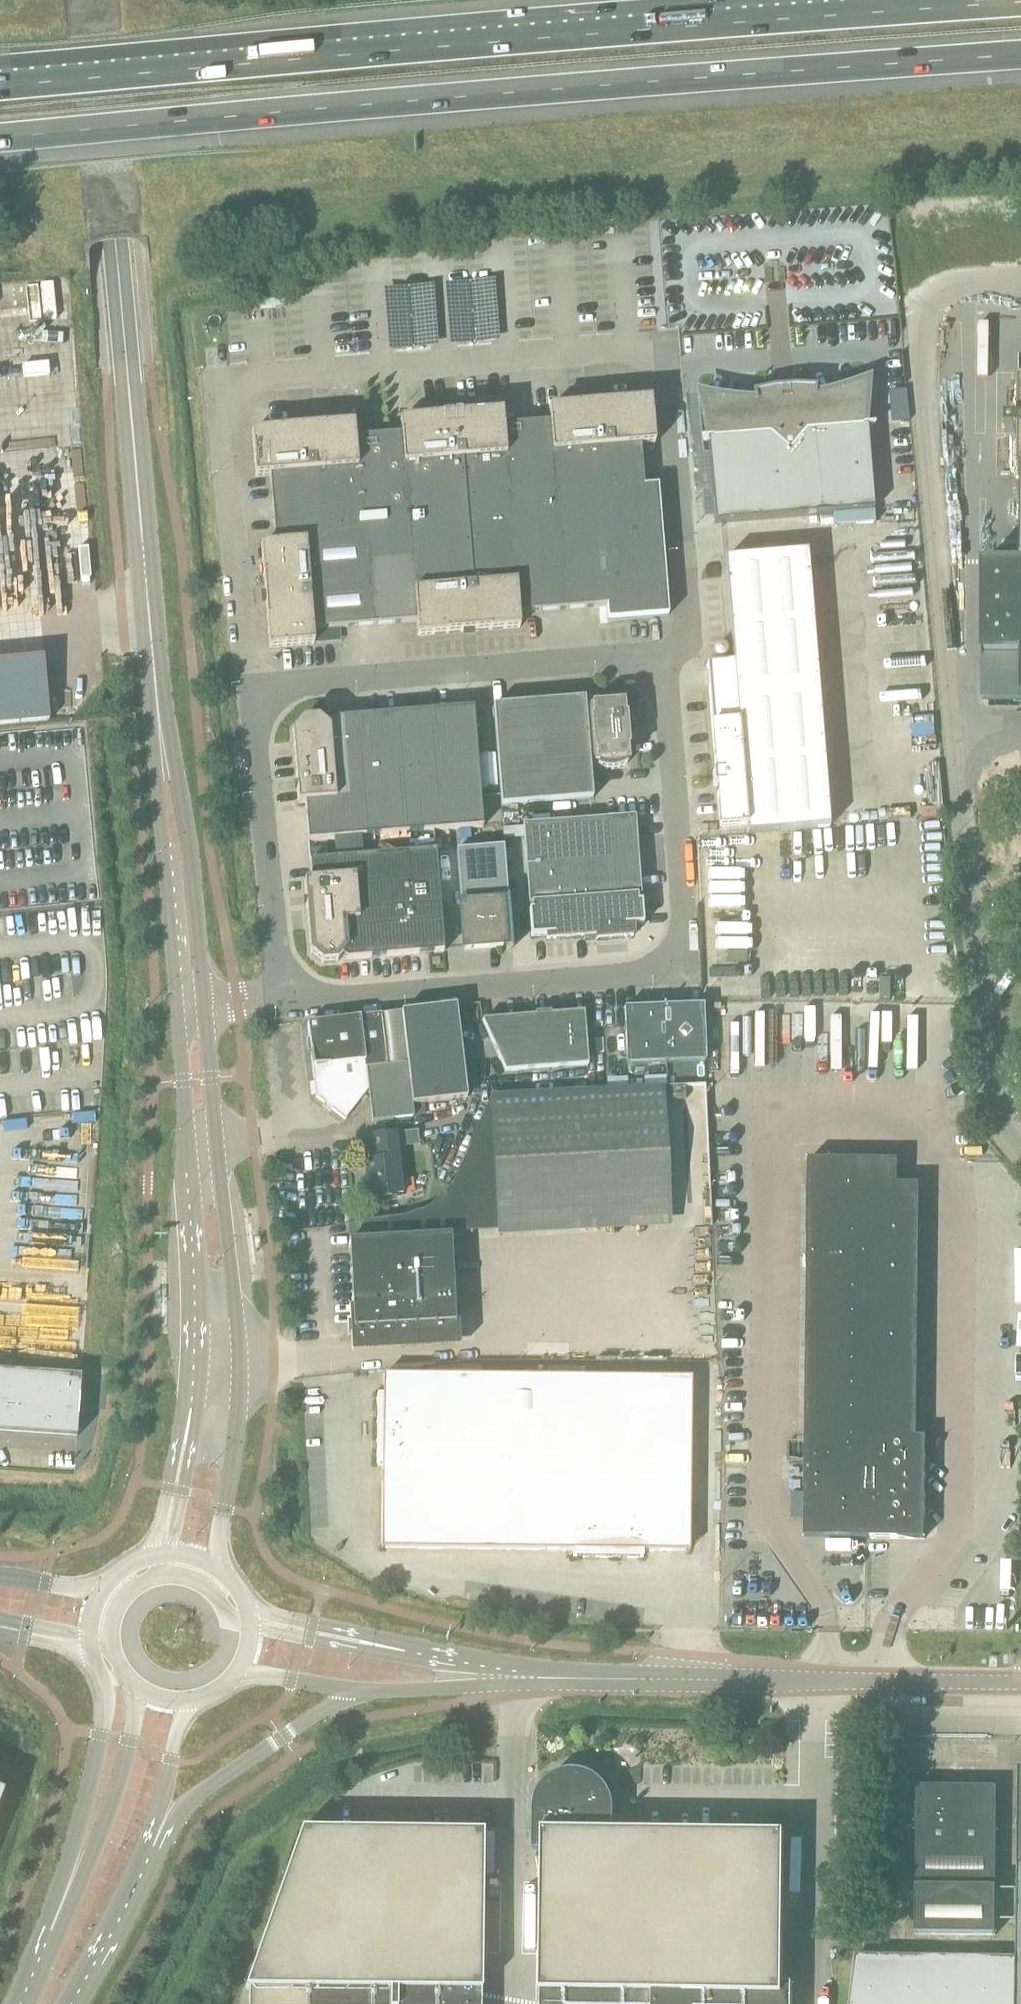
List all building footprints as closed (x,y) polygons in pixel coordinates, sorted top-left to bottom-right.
[(25,352),(27,388),(47,387),(46,351),(25,352)] [(1020,383),(1020,422),(1007,422),(1007,434),(1020,434),(1020,473),(1020,383)] [(753,395),(755,403),(744,402),(733,401),(723,400),(712,398),(701,396),(711,439),(705,439),(705,442),(709,441),(714,524),(874,512),(867,430),(871,429),(871,427),(864,427),(868,384),(858,387),(848,391),(837,393),(826,396),(816,398),(816,389),(795,389),(774,390),(753,395)] [(355,424),(253,432),(257,477),(271,476),(276,540),(281,540),(282,545),(262,546),(270,648),(315,645),(314,630),(418,622),(419,636),(484,631),(521,628),(520,614),(608,607),(609,621),(669,616),(659,486),(645,488),(641,446),(656,445),(652,400),(550,409),(551,423),(505,427),(504,412),(401,421),(403,435),(356,439),(355,424)] [(23,424),(22,410),(3,411),(0,411),(0,426),(23,424)] [(23,430),(21,430),(0,432),(0,482),(1,483),(3,502),(28,499),(23,430)] [(725,560),(734,663),(708,665),(716,773),(713,774),(714,787),(717,787),(721,827),(740,826),(741,828),(747,827),(747,835),(830,828),(808,553),(725,560)] [(982,700),(1020,700),(1020,567),(985,566),(985,564),(983,564),(982,700)] [(50,720),(50,721),(51,721),(50,719),(49,719),(44,660),(0,665),(0,725),(50,720)] [(586,709),(585,700),(494,707),(502,806),(594,799),(591,763),(591,762),(595,762),(595,764),(599,764),(599,766),(598,767),(603,769),(608,770),(613,770),(618,769),(623,768),(628,765),(627,764),(626,762),(631,761),(626,704),(622,704),(622,702),(623,701),(618,699),(613,698),(607,698),(602,699),(597,701),(593,703),(594,704),(594,706),(590,707),(590,709),(586,709)] [(319,719),(303,720),(293,732),(297,781),(300,781),(300,789),(298,789),(299,804),(306,804),(309,841),(335,839),(362,837),(484,828),(474,708),(329,720),(328,721),(325,724),(319,719)] [(636,817),(524,826),(530,905),(532,905),(533,910),(530,910),(532,937),(548,936),(548,940),(597,936),(597,940),(634,937),(633,926),(644,925),(643,902),(639,902),(639,897),(642,897),(636,817)] [(336,859),(311,862),(312,881),(305,882),(306,897),(309,897),(310,905),(307,905),(311,954),(323,964),(338,963),(344,956),(347,959),(348,960),(445,952),(436,851),(363,857),(362,837),(335,839),(336,859)] [(505,847),(457,851),(465,950),(503,947),(510,946),(511,949),(513,949),(509,902),(505,847)] [(665,1008),(667,1064),(706,1062),(704,1007),(704,1006),(665,1008)] [(457,1007),(309,1026),(318,1098),(347,1120),(370,1092),(374,1124),(415,1119),(414,1107),(469,1100),(457,1007)] [(627,1066),(667,1064),(665,1008),(625,1009),(625,1011),(627,1066)] [(537,1019),(537,1017),(483,1021),(483,1022),(506,1072),(589,1066),(585,1013),(551,1016),(551,1018),(537,1019)] [(456,1324),(450,1218),(671,1207),(665,1101),(686,1100),(686,1086),(492,1097),(453,1186),(428,1209),(403,1217),(361,1222),(362,1242),(350,1242),(354,1324),(349,1324),(348,1324),(348,1338),(350,1337),(369,1336),(369,1329),(456,1324)] [(374,1151),(375,1160),(367,1161),(371,1199),(405,1195),(401,1164),(405,1163),(403,1139),(397,1140),(396,1133),(374,1135),(376,1150),(374,1151)] [(926,1539),(927,1438),(918,1438),(921,1185),(899,1185),(899,1161),(810,1160),(806,1537),(871,1538),(871,1539),(926,1539)] [(589,1240),(622,1237),(621,1214),(615,1215),(615,1214),(603,1215),(603,1214),(587,1215),(589,1240)] [(0,1372),(0,1433),(77,1438),(82,1377),(0,1372)] [(690,1548),(691,1379),(384,1376),(384,1396),(378,1395),(377,1465),(383,1465),(382,1545),(382,1549),(386,1549),(574,1551),(574,1557),(644,1558),(644,1552),(686,1552),(689,1552),(689,1549),(690,1548)] [(818,1587),(827,1581),(815,1564),(806,1571),(818,1587)] [(1019,1766),(1017,1956),(854,1951),(849,2003),(1020,2003),(1020,1766),(1019,1766)] [(533,1851),(543,1851),(541,1992),(546,1992),(546,2003),(793,2003),(793,1985),(783,1984),(785,1834),(615,1832),(615,1812),(615,1811),(615,1808),(615,1805),(614,1803),(613,1800),(612,1796),(610,1792),(608,1788),(606,1786),(604,1784),(602,1782),(600,1780),(598,1778),(595,1776),(591,1774),(587,1773),(584,1772),(581,1771),(578,1771),(576,1771),(571,1771),(567,1771),(563,1772),(560,1773),(558,1774),(555,1776),(553,1777),(549,1779),(546,1782),(544,1784),(542,1786),(541,1789),(539,1791),(538,1794),(536,1798),(535,1800),(535,1802),(534,1804),(534,1807),(534,1810),(533,1851)] [(918,1786),(917,1934),(997,1935),(998,1787),(918,1786)] [(484,1833),(302,1830),(246,1989),(249,1989),(248,2003),(475,2003),(482,1992),(484,1833)]
